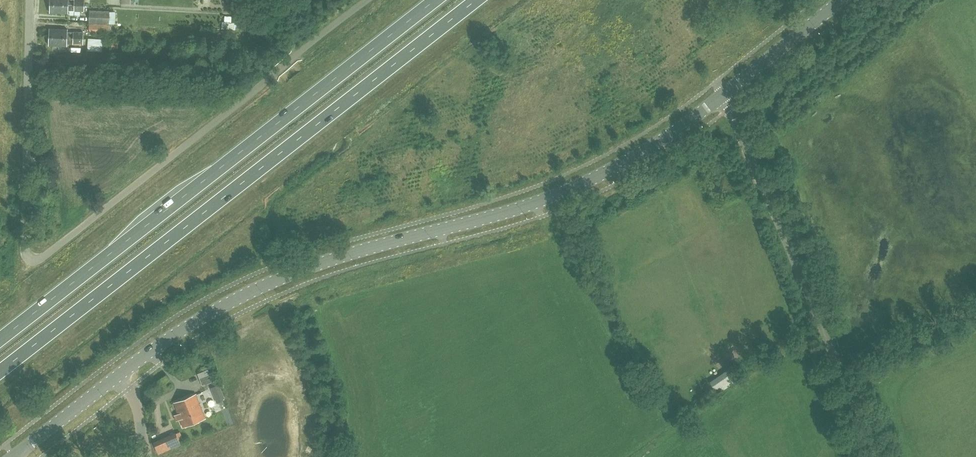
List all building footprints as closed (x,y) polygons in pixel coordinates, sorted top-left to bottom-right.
[(656,3),(656,16),(664,16),(664,3),(656,3)] [(85,5),(51,4),(50,13),(69,13),(69,11),(85,12),(85,5)] [(90,8),(89,22),(109,22),(110,9),(90,8)] [(109,25),(90,23),(89,35),(109,35),(109,25)] [(50,28),(50,37),(84,38),(84,32),(74,32),(68,32),(68,29),(50,28)] [(84,45),(84,38),(50,37),(49,45),(67,46),(68,44),(73,44),(84,45)] [(103,39),(88,38),(88,50),(102,51),(103,39)] [(146,197),(130,198),(131,208),(146,207),(146,197)] [(198,373),(203,386),(214,381),(209,369),(198,373)] [(710,382),(710,383),(717,393),(725,388),(718,378),(717,377),(710,382)] [(211,388),(214,395),(223,392),(220,384),(211,388)] [(206,418),(197,394),(174,403),(184,426),(206,418)] [(159,454),(170,449),(164,437),(153,442),(159,454)]
